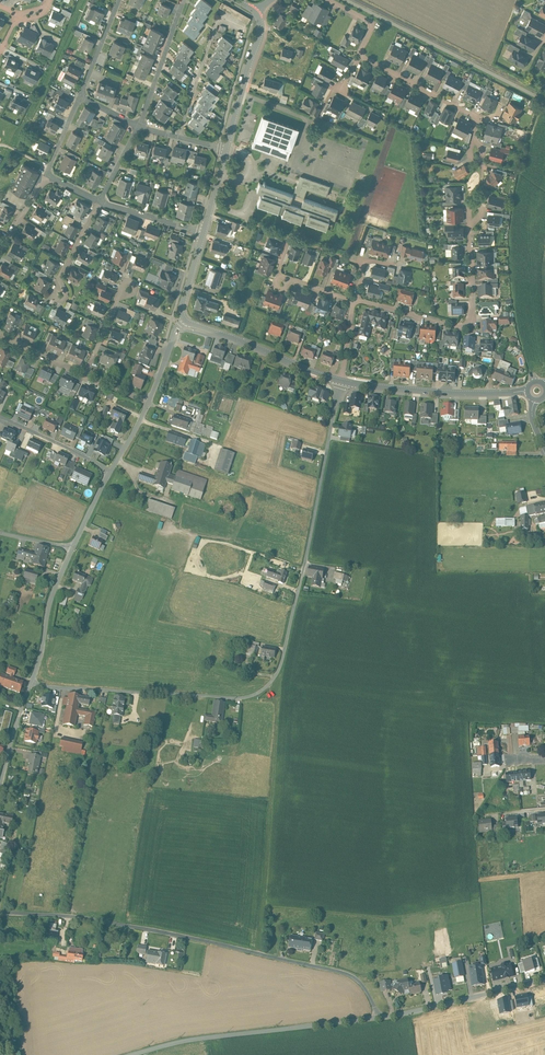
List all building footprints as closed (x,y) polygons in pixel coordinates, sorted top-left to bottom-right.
[(205,13),(211,6),(204,0),(199,0),(195,5),(196,6),(205,13)] [(315,2),(312,8),(311,8),(308,15),(304,13),(303,16),(317,23),(317,21),(322,24),(326,16),(329,10),(315,2)] [(170,7),(161,3),(157,12),(166,16),(170,7)] [(299,7),(293,4),(290,9),(296,13),(299,7)] [(207,14),(205,13),(196,6),(191,13),(193,14),(202,21),(207,14)] [(96,9),(95,8),(94,8),(90,18),(99,22),(103,12),(96,9)] [(62,14),(61,14),(69,18),(72,13),(63,9),(60,14),(62,14)] [(57,24),(61,14),(62,14),(60,14),(53,10),(49,20),(57,24)] [(530,13),(524,10),(521,16),(526,19),(529,18),(530,19),(531,17),(532,17),(530,13)] [(189,23),(198,30),(203,23),(202,21),(193,14),(187,22),(189,23)] [(288,19),(279,14),(273,25),(282,30),(288,19)] [(531,17),(530,19),(526,28),(540,36),(544,27),(544,25),(532,17),(531,17)] [(123,21),(121,20),(117,28),(126,32),(131,21),(128,20),(124,18),(123,21)] [(199,31),(198,30),(189,23),(183,30),(194,38),(199,31)] [(35,24),(33,25),(31,25),(29,29),(35,32),(36,34),(35,36),(37,37),(39,33),(35,24)] [(35,36),(36,34),(35,32),(29,29),(25,26),(21,33),(20,32),(16,39),(30,46),(35,36)] [(349,37),(348,38),(351,40),(357,43),(364,30),(355,26),(349,37)] [(527,32),(517,27),(514,33),(521,37),(522,34),(525,36),(527,32)] [(163,33),(151,28),(147,37),(159,42),(163,33)] [(525,36),(522,34),(521,37),(520,39),(521,39),(519,43),(518,43),(532,51),(537,42),(525,36)] [(345,35),(340,44),(346,46),(348,42),(349,43),(351,40),(348,38),(349,37),(345,35)] [(232,44),(222,36),(223,37),(221,39),(220,38),(217,42),(219,43),(227,50),(228,49),(227,49),(229,46),(230,46),(232,44)] [(86,38),(85,37),(84,38),(80,48),(88,52),(93,41),(86,38)] [(159,42),(147,37),(143,46),(155,51),(159,42)] [(46,40),(42,38),(36,49),(37,50),(37,51),(42,53),(49,56),(54,45),(46,41),(46,40)] [(120,43),(114,41),(109,52),(120,57),(124,46),(120,44),(120,43)] [(193,50),(183,42),(178,48),(180,49),(189,56),(193,50)] [(227,50),(219,43),(214,49),(216,50),(224,57),(229,51),(227,50)] [(520,48),(510,43),(507,49),(513,52),(514,50),(518,52),(520,48)] [(401,48),(394,45),(391,51),(387,58),(394,62),(401,48)] [(341,51),(332,47),(330,51),(335,54),(336,53),(339,55),(341,51)] [(410,53),(408,55),(412,57),(413,54),(416,49),(413,47),(410,53)] [(407,51),(401,48),(394,62),(400,65),(404,57),(407,51)] [(189,56),(180,49),(175,55),(177,57),(186,63),(190,57),(189,56)] [(287,50),(282,49),(280,58),(285,59),(285,60),(290,61),(293,51),(287,50)] [(303,50),(297,49),(295,56),(301,57),(303,50)] [(224,57),(216,50),(211,57),(213,58),(221,65),(226,59),(224,57)] [(518,52),(514,50),(513,52),(512,54),(513,55),(510,59),(509,58),(509,59),(523,67),(528,58),(518,52)] [(339,55),(336,53),(335,54),(334,57),(331,55),(328,60),(331,61),(331,62),(344,69),(348,60),(339,55)] [(143,54),(142,55),(138,65),(148,70),(153,58),(143,54)] [(412,57),(406,68),(412,71),(419,57),(413,54),(412,57)] [(431,56),(427,65),(430,67),(432,64),(435,58),(431,56)] [(186,63),(177,57),(172,63),(174,64),(182,71),(187,65),(186,63)] [(419,57),(412,71),(418,74),(423,63),(425,60),(424,60),(419,57)] [(16,67),(19,63),(15,61),(15,60),(12,59),(8,58),(4,66),(8,68),(7,68),(11,70),(11,69),(14,71),(16,67)] [(221,65),(213,58),(208,64),(210,65),(218,72),(223,66),(221,65)] [(85,63),(77,59),(75,64),(82,68),(85,63)] [(179,78),(184,72),(182,71),(174,64),(169,70),(179,78)] [(430,67),(425,77),(430,80),(437,67),(432,64),(430,67)] [(80,71),(69,65),(65,72),(77,78),(80,71)] [(148,70),(138,65),(134,74),(144,78),(148,70)] [(218,72),(210,65),(205,72),(215,80),(220,74),(218,72)] [(27,66),(22,76),(35,82),(40,72),(27,66)] [(327,68),(322,66),(318,75),(324,79),(329,81),(334,72),(331,71),(331,70),(328,68),(327,68)] [(355,77),(353,81),(352,84),(357,87),(359,84),(366,70),(360,67),(355,77)] [(437,67),(430,80),(436,83),(442,73),(443,70),(443,69),(437,67)] [(366,70),(359,84),(364,86),(366,83),(371,73),(366,70)] [(77,78),(65,72),(62,79),(73,85),(77,78)] [(324,79),(318,75),(316,74),(314,77),(316,78),(323,82),(324,79)] [(378,74),(372,86),(373,87),(375,88),(377,88),(381,90),(385,83),(387,79),(378,74)] [(449,75),(446,80),(443,87),(450,90),(455,78),(449,75)] [(279,83),(265,78),(262,88),(272,90),(272,92),(276,93),(279,83)] [(455,78),(450,90),(456,93),(460,87),(462,82),(462,81),(455,78)] [(467,80),(462,89),(466,90),(469,85),(471,82),(467,80)] [(115,88),(99,82),(94,95),(95,95),(95,94),(102,97),(102,98),(103,98),(103,97),(110,100),(111,101),(115,88)] [(391,90),(388,96),(394,99),(401,85),(395,82),(391,90)] [(321,85),(318,83),(316,85),(313,93),(321,97),(326,88),(321,85)] [(390,86),(385,83),(381,90),(380,92),(385,95),(388,89),(390,86)] [(178,92),(167,84),(162,90),(164,91),(173,98),(178,92)] [(401,85),(394,99),(399,102),(402,96),(406,88),(401,85)] [(466,90),(463,97),(469,100),(475,88),(469,85),(466,90)] [(71,90),(63,86),(61,90),(63,91),(68,94),(71,90)] [(215,95),(206,87),(201,93),(202,94),(211,101),(215,95)] [(475,88),(469,100),(475,103),(479,97),(481,91),(475,88)] [(492,91),(487,88),(486,90),(483,97),(486,99),(487,95),(490,97),(491,93),(492,91)] [(507,89),(504,95),(510,98),(513,92),(507,89)] [(6,90),(4,94),(3,96),(9,99),(12,93),(6,90)] [(173,98),(164,91),(159,97),(161,98),(170,105),(175,99),(173,98)] [(408,99),(405,105),(411,108),(418,94),(412,91),(408,99)] [(490,97),(487,95),(486,99),(482,106),(492,111),(497,100),(498,97),(491,93),(490,97)] [(211,101),(202,94),(198,100),(201,103),(208,108),(212,102),(211,101)] [(418,94),(411,108),(416,110),(416,111),(419,105),(423,97),(418,94)] [(15,95),(10,105),(22,111),(25,104),(28,105),(30,100),(27,98),(26,100),(15,95)] [(129,100),(121,98),(119,106),(133,111),(138,97),(131,95),(129,100)] [(510,98),(503,95),(499,103),(506,107),(510,98)] [(330,104),(328,109),(333,112),(340,98),(335,96),(330,104)] [(68,101),(59,97),(54,105),(55,106),(63,110),(68,101)] [(170,105),(161,98),(157,105),(167,113),(172,107),(170,105)] [(340,98),(333,112),(337,114),(340,109),(344,101),(340,98)] [(309,100),(306,99),(302,105),(306,107),(305,108),(312,112),(313,112),(316,107),(318,103),(312,100),(310,99),(309,100)] [(438,104),(430,100),(424,111),(432,115),(434,111),(438,104)] [(365,109),(352,102),(349,108),(350,108),(348,112),(352,114),(352,116),(360,120),(361,117),(365,109)] [(208,108),(201,103),(199,105),(198,104),(195,108),(196,109),(205,115),(204,115),(206,112),(207,113),(210,110),(208,108)] [(521,109),(510,103),(507,108),(505,112),(503,116),(507,118),(507,119),(511,121),(512,120),(516,118),(517,119),(520,113),(519,113),(521,109)] [(164,120),(169,114),(167,113),(157,105),(156,105),(158,107),(153,112),(164,120)] [(63,110),(55,106),(53,111),(56,113),(60,115),(63,110)] [(85,107),(79,117),(77,122),(82,125),(84,122),(88,124),(94,112),(85,107)] [(316,107),(313,112),(312,112),(310,116),(316,118),(321,109),(316,107)] [(454,113),(445,108),(441,116),(439,119),(440,119),(449,123),(454,113)] [(205,115),(196,109),(192,115),(193,116),(203,124),(208,118),(205,115)] [(434,111),(432,115),(430,118),(434,121),(438,114),(438,113),(434,111)] [(379,116),(371,112),(367,120),(366,122),(374,126),(379,116)] [(203,124),(193,116),(188,122),(194,127),(200,131),(205,125),(203,124)] [(298,129),(262,116),(251,148),(279,157),(287,160),(298,129)] [(98,120),(91,117),(88,124),(95,127),(96,124),(98,121),(98,120)] [(105,120),(100,118),(98,120),(98,121),(96,124),(102,127),(105,120)] [(455,126),(452,131),(453,132),(458,134),(465,121),(459,118),(455,126)] [(52,121),(48,119),(44,127),(54,132),(58,125),(52,121)] [(465,121),(458,134),(464,137),(471,124),(465,121)] [(119,125),(113,122),(113,123),(106,136),(112,139),(112,140),(117,142),(124,128),(119,125)] [(497,126),(487,124),(485,131),(499,135),(500,135),(502,128),(497,126)] [(499,135),(485,131),(484,138),(492,141),(497,142),(499,135)] [(80,136),(73,132),(67,144),(74,148),(80,136)] [(44,143),(39,141),(38,144),(35,144),(36,147),(35,150),(44,154),(49,146),(44,143)] [(148,145),(137,142),(135,152),(145,155),(147,147),(148,145)] [(103,145),(98,154),(107,159),(112,149),(103,145)] [(166,149),(155,146),(152,157),(163,160),(164,157),(166,149)] [(186,150),(175,147),(171,160),(183,163),(185,156),(186,150)] [(501,150),(492,148),(489,158),(501,161),(502,157),(504,157),(505,152),(501,150)] [(197,152),(190,150),(188,157),(194,159),(195,157),(196,157),(197,152)] [(459,152),(450,150),(448,159),(453,161),(457,162),(459,152)] [(67,155),(66,155),(59,167),(69,173),(76,160),(74,159),(67,155)] [(196,157),(195,157),(194,159),(193,165),(204,168),(206,159),(196,157)] [(24,165),(11,189),(25,196),(38,172),(24,165)] [(464,165),(455,171),(456,172),(454,174),(456,177),(458,176),(459,178),(468,172),(467,171),(469,169),(467,166),(465,167),(464,165)] [(106,171),(100,168),(98,171),(103,174),(102,175),(102,176),(103,176),(106,171)] [(102,175),(93,170),(87,182),(93,186),(95,183),(98,184),(102,176),(102,175)] [(491,173),(489,175),(487,175),(487,185),(493,185),(500,180),(502,174),(496,172),(492,171),(491,173)] [(293,195),(259,183),(256,191),(262,193),(261,195),(260,195),(257,204),(282,213),(281,215),(301,222),(302,220),(327,229),(330,220),(328,219),(329,217),(335,219),(338,211),(304,199),(307,189),(327,196),(330,186),(300,175),(296,188),(293,195)] [(131,182),(121,179),(117,192),(128,195),(131,182)] [(198,184),(188,182),(186,189),(185,193),(188,194),(195,196),(198,184)] [(150,187),(138,184),(135,193),(140,195),(139,200),(146,202),(150,189),(150,187)] [(452,187),(447,187),(447,189),(446,190),(446,194),(460,194),(460,186),(452,187)] [(55,194),(50,190),(45,198),(55,205),(55,204),(58,206),(62,199),(60,198),(60,197),(55,194)] [(167,193),(157,190),(153,204),(164,207),(167,195),(168,193),(167,193)] [(460,194),(446,194),(446,199),(447,200),(447,202),(451,202),(460,202),(460,194)] [(497,198),(490,196),(487,205),(502,209),(504,200),(505,200),(497,198)] [(13,207),(2,201),(0,205),(4,207),(5,206),(11,210),(13,207)] [(89,207),(80,202),(80,203),(76,201),(74,205),(78,207),(75,213),(76,213),(83,216),(84,217),(89,207)] [(186,203),(181,202),(177,216),(189,219),(192,205),(193,205),(186,203)] [(5,206),(4,207),(0,215),(0,219),(6,222),(12,210),(11,210),(5,206)] [(44,212),(37,207),(32,215),(41,220),(44,216),(46,213),(44,212)] [(53,213),(46,209),(44,212),(46,213),(44,216),(49,219),(53,213)] [(494,212),(489,212),(489,215),(488,215),(487,225),(502,226),(503,217),(500,217),(500,216),(493,216),(494,212)] [(83,216),(76,213),(73,218),(74,219),(80,222),(83,216)] [(73,218),(67,215),(63,223),(68,226),(70,223),(71,224),(74,219),(73,218)] [(107,220),(99,216),(94,225),(103,230),(107,223),(108,221),(107,220)] [(138,222),(127,217),(123,229),(132,233),(134,234),(136,227),(138,222)] [(71,224),(70,223),(68,226),(65,233),(73,237),(78,228),(71,224)] [(228,226),(218,224),(215,233),(225,235),(228,226)] [(34,229),(25,225),(21,232),(31,239),(35,234),(36,231),(34,229)] [(159,230),(147,225),(145,231),(144,233),(145,233),(156,238),(159,230)] [(42,230),(35,226),(34,229),(36,231),(35,234),(38,236),(42,230)] [(142,230),(136,227),(134,234),(132,233),(131,236),(138,238),(139,237),(142,230)] [(453,229),(448,229),(448,230),(448,235),(450,235),(450,239),(454,239),(454,240),(458,239),(458,238),(463,238),(463,229),(453,229)] [(106,235),(97,230),(95,235),(99,237),(104,240),(106,235)] [(95,235),(91,232),(85,243),(94,247),(99,237),(95,235)] [(486,234),(479,235),(479,245),(490,245),(490,235),(490,234),(486,234)] [(274,239),(269,237),(265,249),(279,254),(282,246),(283,243),(282,242),(282,241),(274,239)] [(66,242),(61,239),(61,241),(55,250),(64,255),(69,244),(66,242)] [(373,240),(371,247),(370,252),(379,254),(382,242),(373,240)] [(216,242),(213,241),(210,251),(219,254),(221,244),(219,243),(219,242),(217,241),(216,242)] [(182,245),(173,242),(172,246),(170,247),(170,249),(171,251),(170,256),(178,258),(179,254),(180,254),(182,249),(181,249),(182,245)] [(390,244),(382,242),(379,254),(387,256),(389,252),(390,244)] [(28,248),(21,244),(18,248),(23,251),(26,252),(28,248)] [(227,246),(221,244),(219,254),(224,255),(227,246)] [(18,248),(13,245),(8,254),(19,260),(23,251),(18,248)] [(240,249),(236,246),(232,252),(237,255),(240,249)] [(409,247),(403,246),(401,255),(407,256),(407,254),(409,249),(409,247)] [(295,248),(292,247),(291,249),(289,256),(297,259),(300,250),(295,248)] [(459,247),(452,247),(453,249),(453,252),(452,253),(452,256),(453,257),(453,259),(454,258),(455,260),(458,259),(459,258),(462,258),(461,247),(459,247)] [(424,251),(412,248),(412,250),(409,249),(407,254),(410,255),(410,257),(416,258),(416,260),(420,261),(421,260),(422,260),(424,251)] [(126,253),(117,250),(113,261),(123,264),(125,258),(127,254),(126,253)] [(91,256),(81,251),(77,259),(87,264),(88,263),(89,262),(91,259),(90,258),(91,256)] [(312,254),(307,252),(303,261),(312,264),(314,257),(315,255),(312,254)] [(133,262),(132,266),(143,271),(147,260),(136,255),(133,262)] [(268,257),(263,255),(262,256),(260,262),(273,267),(275,260),(268,257)] [(59,264),(49,259),(44,269),(53,273),(54,273),(59,264)] [(322,260),(320,264),(319,264),(318,266),(319,268),(317,272),(319,272),(320,274),(323,275),(324,274),(326,275),(330,265),(330,263),(322,260)] [(113,266),(108,261),(104,270),(106,270),(111,272),(113,266)] [(19,267),(10,262),(7,267),(12,270),(16,272),(19,267)] [(270,275),(273,267),(260,262),(257,269),(257,270),(263,272),(270,275)] [(173,266),(166,263),(164,269),(171,272),(173,266)] [(2,264),(0,268),(0,273),(8,278),(12,270),(7,267),(2,264)] [(385,270),(373,267),(371,276),(376,277),(376,278),(380,279),(380,278),(383,279),(385,270)] [(461,267),(453,267),(454,279),(464,278),(464,275),(465,275),(464,271),(464,267),(461,267)] [(77,271),(72,268),(67,277),(74,281),(75,282),(76,282),(78,282),(79,280),(78,279),(81,273),(82,273),(77,271)] [(220,271),(210,268),(205,284),(215,287),(217,281),(218,276),(220,271)] [(335,272),(332,280),(331,281),(332,282),(333,282),(334,282),(339,284),(343,272),(336,269),(335,272)] [(44,273),(38,270),(36,275),(40,277),(40,276),(45,279),(47,274),(44,273)] [(106,270),(102,278),(114,283),(118,275),(111,272),(106,270)] [(410,271),(400,270),(399,277),(398,281),(408,283),(410,271)] [(175,276),(166,272),(165,274),(161,272),(158,278),(163,279),(160,284),(170,288),(175,276)] [(343,272),(339,284),(344,286),(344,287),(346,287),(347,287),(347,286),(347,285),(350,277),(351,274),(350,274),(343,272)] [(45,279),(40,276),(40,277),(34,287),(44,292),(50,281),(45,279)] [(106,286),(97,282),(95,287),(101,290),(102,288),(105,289),(106,286)] [(379,287),(370,284),(367,294),(378,297),(381,288),(381,287),(379,287)] [(461,286),(454,286),(454,291),(453,292),(453,296),(454,297),(454,298),(463,298),(463,286),(461,286)] [(105,289),(102,288),(101,290),(98,297),(108,301),(112,292),(105,289)] [(405,290),(399,288),(397,295),(400,296),(401,292),(405,293),(405,290)] [(488,288),(479,288),(479,298),(492,297),(492,296),(496,296),(496,289),(492,289),(492,288),(488,288)] [(271,291),(268,290),(266,297),(264,302),(264,303),(271,305),(275,294),(272,293),(271,291)] [(295,297),(293,302),(300,304),(305,291),(301,290),(300,291),(297,290),(295,297)] [(159,299),(148,294),(149,293),(144,291),(142,297),(146,299),(144,305),(155,309),(159,299)] [(309,293),(305,291),(300,304),(307,307),(309,302),(312,295),(309,294),(309,293)] [(405,293),(401,292),(400,296),(399,302),(412,305),(412,302),(414,301),(414,300),(413,299),(414,295),(405,293)] [(39,299),(29,293),(24,302),(34,307),(37,303),(39,299)] [(278,295),(275,294),(271,305),(278,308),(280,302),(283,295),(280,295),(278,295)] [(206,299),(197,296),(194,306),(204,309),(204,308),(206,300),(206,299)] [(317,306),(315,311),(320,313),(325,299),(320,297),(317,306)] [(325,299),(320,313),(325,315),(327,310),(330,301),(325,299)] [(219,304),(206,300),(204,308),(216,311),(219,304)] [(314,304),(309,302),(307,307),(306,310),(311,312),(314,305),(314,304)] [(42,305),(37,303),(34,307),(33,309),(39,312),(42,305)] [(99,305),(95,303),(92,310),(95,311),(94,312),(95,313),(97,315),(98,314),(102,316),(105,307),(103,307),(103,306),(99,305)] [(496,304),(479,304),(479,315),(482,315),(489,315),(494,315),(493,311),(494,310),(497,310),(498,308),(498,305),(496,304)] [(345,308),(336,305),(331,317),(341,320),(342,319),(342,317),(345,308)] [(457,305),(452,305),(452,306),(452,315),(464,315),(463,305),(457,305)] [(137,312),(128,308),(126,313),(129,314),(132,316),(135,317),(137,312)] [(57,309),(53,317),(54,318),(55,318),(57,319),(56,321),(63,324),(68,314),(57,309)] [(126,313),(119,310),(115,319),(122,322),(122,323),(124,324),(126,323),(127,321),(126,321),(126,320),(130,322),(132,316),(129,314),(126,313)] [(381,316),(377,315),(378,313),(372,312),(372,314),(367,313),(367,312),(366,311),(365,311),(364,311),(364,313),(364,314),(365,314),(359,336),(368,338),(371,326),(375,327),(375,328),(384,330),(387,318),(384,317),(384,316),(381,315),(381,316)] [(19,317),(10,313),(4,326),(13,331),(19,317)] [(236,320),(223,316),(221,321),(238,327),(240,320),(236,319),(236,320)] [(94,320),(85,317),(83,322),(88,324),(92,325),(94,320)] [(162,323),(152,318),(149,325),(150,326),(148,331),(149,331),(149,332),(151,333),(152,332),(157,334),(160,328),(161,327),(162,324),(162,323)] [(496,321),(482,322),(481,323),(481,329),(482,330),(482,333),(487,333),(487,335),(492,334),(492,328),(496,328),(496,321)] [(399,337),(404,338),(408,323),(403,322),(399,337)] [(283,327),(272,323),(269,333),(270,333),(271,335),(273,335),(274,335),(280,337),(282,332),(283,327)] [(414,325),(408,323),(404,338),(410,340),(414,325)] [(92,325),(88,324),(83,335),(92,339),(97,327),(92,325)] [(36,331),(29,328),(30,326),(26,325),(21,335),(32,340),(36,331)] [(429,327),(422,327),(420,340),(425,340),(427,340),(429,327)] [(436,328),(429,327),(427,340),(430,341),(435,341),(436,328)] [(296,332),(291,330),(287,340),(289,340),(289,341),(292,342),(293,342),(298,344),(300,339),(302,334),(301,334),(303,330),(298,328),(296,332)] [(120,333),(112,330),(108,339),(118,343),(121,336),(122,334),(120,333)] [(451,333),(444,333),(443,341),(443,345),(450,346),(451,333)] [(458,334),(451,333),(450,346),(457,347),(458,343),(458,334)] [(156,336),(152,334),(151,336),(150,337),(148,341),(149,342),(155,344),(157,340),(156,340),(155,338),(156,336)] [(62,338),(57,335),(56,337),(52,335),(49,341),(46,347),(60,354),(63,348),(66,341),(65,341),(62,339),(62,338)] [(207,338),(204,348),(209,350),(212,339),(207,338)] [(474,339),(465,338),(464,349),(472,350),(473,350),(473,346),(474,339)] [(493,343),(481,342),(480,346),(480,351),(492,352),(493,343)] [(72,344),(68,351),(66,356),(79,363),(85,351),(81,348),(82,347),(76,345),(76,346),(72,344)] [(148,346),(145,345),(141,353),(139,358),(143,360),(144,358),(150,361),(155,349),(148,346)] [(2,347),(0,351),(0,362),(4,364),(7,358),(10,351),(2,347)] [(223,348),(219,347),(218,348),(215,347),(212,356),(223,360),(226,350),(222,349),(223,348)] [(306,347),(305,347),(301,355),(313,359),(314,357),(316,351),(311,349),(310,348),(307,347),(306,347)] [(196,353),(185,349),(181,358),(182,358),(193,362),(196,353)] [(341,354),(334,351),(333,355),(335,356),(334,359),(339,361),(341,354)] [(113,356),(103,352),(101,358),(102,359),(100,363),(107,366),(107,367),(110,369),(111,368),(113,369),(118,358),(113,356)] [(113,356),(118,358),(123,360),(125,356),(115,352),(113,356)] [(503,361),(504,354),(496,352),(494,358),(503,361)] [(330,356),(324,353),(321,363),(331,366),(334,359),(335,356),(333,355),(331,355),(330,356)] [(235,357),(228,354),(225,362),(225,364),(232,366),(235,357)] [(204,357),(197,355),(194,364),(201,366),(204,357)] [(242,357),(238,355),(234,366),(237,367),(237,368),(241,369),(241,368),(245,370),(246,371),(247,371),(249,370),(250,369),(249,368),(252,360),(247,359),(247,358),(243,356),(242,357)] [(22,357),(15,371),(24,375),(24,373),(27,367),(30,361),(22,357)] [(193,362),(182,358),(177,372),(188,376),(190,370),(192,364),(193,362)] [(201,368),(192,364),(190,370),(199,373),(201,368)] [(395,364),(394,370),(394,377),(396,377),(398,376),(402,376),(403,365),(395,364)] [(410,365),(403,365),(402,376),(405,377),(406,378),(409,379),(410,371),(410,365)] [(509,369),(499,365),(497,370),(505,373),(501,383),(511,387),(515,377),(514,376),(516,371),(509,369)] [(418,366),(417,372),(417,379),(419,379),(421,378),(424,378),(425,367),(418,366)] [(47,369),(44,367),(39,378),(44,380),(45,380),(48,382),(49,382),(50,379),(52,374),(53,373),(48,371),(47,369)] [(433,368),(425,367),(424,378),(428,379),(429,380),(432,381),(433,374),(433,368)] [(141,372),(134,369),(133,373),(136,374),(132,386),(141,390),(146,378),(140,375),(141,372)] [(441,369),(440,373),(440,381),(447,382),(448,370),(441,369)] [(455,370),(448,370),(447,382),(454,383),(455,374),(455,370)] [(476,371),(475,371),(474,372),(474,373),(473,373),(473,374),(473,375),(473,376),(473,377),(474,378),(475,379),(476,379),(477,380),(478,379),(479,379),(480,379),(480,378),(485,380),(486,376),(482,375),(482,374),(482,373),(481,372),(480,371),(479,371),(478,370),(477,370),(476,371)] [(505,373),(497,370),(493,380),(501,383),(505,373)] [(292,378),(282,375),(279,385),(282,386),(281,387),(285,388),(285,387),(288,388),(291,381),(292,378)] [(75,382),(64,377),(60,386),(71,391),(75,383),(75,382)] [(297,383),(291,381),(288,388),(294,390),(297,383)] [(80,385),(75,383),(71,391),(76,393),(80,385)] [(92,390),(88,388),(87,388),(83,386),(79,395),(85,397),(84,399),(88,401),(88,400),(92,401),(94,396),(96,392),(91,390),(92,390)] [(315,389),(311,388),(307,400),(311,401),(312,398),(320,401),(321,400),(323,392),(324,391),(315,388),(315,389)] [(329,394),(323,392),(321,400),(327,402),(329,394)] [(362,397),(352,396),(351,401),(350,406),(350,408),(360,409),(362,397)] [(175,409),(178,400),(172,397),(168,406),(175,409)] [(379,399),(369,398),(368,405),(368,409),(378,410),(379,399)] [(516,399),(508,401),(509,408),(504,409),(504,410),(505,415),(510,414),(511,416),(519,415),(516,399)] [(78,402),(73,400),(69,409),(74,411),(78,402)] [(183,401),(178,400),(175,409),(174,411),(178,413),(183,401)] [(396,403),(387,402),(385,413),(389,413),(389,414),(391,416),(394,416),(396,415),(396,413),(395,411),(396,403)] [(198,410),(201,411),(202,408),(188,403),(187,407),(195,409),(198,410)] [(414,404),(405,403),(404,415),(413,416),(413,414),(414,404)] [(431,424),(437,424),(438,415),(432,414),(432,406),(422,405),(421,418),(431,419),(431,424)] [(453,406),(444,405),(444,411),(442,411),(441,416),(450,417),(453,417),(453,411),(453,406)] [(33,412),(23,407),(18,416),(29,421),(32,415),(33,412)] [(40,410),(35,407),(33,412),(32,415),(37,417),(40,410)] [(108,409),(104,407),(101,413),(101,414),(100,416),(104,418),(108,409)] [(120,410),(114,408),(110,417),(119,421),(123,423),(127,414),(120,411),(120,410)] [(479,409),(466,409),(466,419),(478,420),(478,421),(478,416),(479,409)] [(193,433),(192,434),(200,436),(201,435),(203,428),(204,426),(200,424),(203,416),(200,415),(201,411),(198,410),(197,415),(194,423),(195,424),(193,433)] [(504,418),(511,416),(510,414),(505,415),(504,410),(499,411),(497,418),(498,418),(504,417),(504,418)] [(459,411),(453,411),(453,417),(450,417),(450,420),(459,421),(459,411)] [(189,420),(174,415),(171,426),(186,431),(189,422),(189,420)] [(487,417),(478,416),(478,421),(478,425),(486,425),(487,417)] [(64,419),(59,417),(55,424),(57,425),(60,427),(64,419)] [(55,424),(46,420),(43,428),(53,433),(57,425),(55,424)] [(505,420),(498,421),(499,429),(507,427),(507,426),(508,425),(508,420),(505,421),(505,420)] [(117,425),(113,424),(111,429),(115,431),(114,432),(118,434),(123,423),(119,421),(117,425)] [(508,425),(507,426),(507,427),(508,430),(507,432),(507,434),(508,435),(512,435),(513,436),(516,435),(517,434),(521,433),(520,423),(508,425)] [(70,426),(66,424),(61,435),(73,441),(75,437),(78,430),(70,426)] [(352,426),(344,424),(343,428),(341,427),(339,437),(341,437),(350,438),(352,429),(351,429),(352,426)] [(205,429),(203,428),(201,435),(209,438),(213,428),(206,426),(205,429)] [(83,430),(78,428),(78,430),(75,437),(79,439),(83,430)] [(16,434),(5,429),(1,438),(9,442),(12,443),(13,441),(16,434)] [(93,436),(85,432),(81,441),(86,443),(86,444),(89,446),(92,439),(93,439),(95,440),(95,439),(95,440),(97,436),(94,434),(93,436)] [(178,435),(169,432),(166,441),(175,444),(176,441),(180,442),(179,445),(184,447),(186,439),(178,436),(178,435)] [(219,435),(212,432),(210,439),(217,441),(219,435)] [(38,443),(35,441),(34,442),(31,440),(27,449),(33,452),(34,451),(38,453),(41,445),(37,443),(38,443)] [(192,440),(191,443),(188,442),(187,447),(190,448),(187,454),(195,457),(200,443),(192,440)] [(12,443),(9,442),(6,448),(7,449),(7,450),(11,452),(13,453),(15,449),(18,443),(13,441),(12,443)] [(109,445),(101,442),(99,441),(94,451),(104,456),(107,450),(108,451),(110,447),(109,446),(109,445)] [(205,445),(200,443),(195,457),(197,457),(201,458),(205,445)] [(517,443),(500,443),(500,451),(507,451),(507,452),(516,452),(517,443)] [(15,449),(13,453),(11,452),(9,457),(15,459),(15,458),(18,450),(15,449)] [(23,451),(19,449),(15,458),(21,461),(24,455),(21,454),(23,451)] [(221,450),(214,470),(227,474),(234,454),(221,450)] [(315,453),(304,450),(302,459),(312,461),(315,453)] [(56,460),(57,457),(52,452),(49,459),(55,461),(56,460)] [(69,458),(59,453),(57,457),(56,460),(60,461),(59,463),(65,466),(67,461),(69,458)] [(195,457),(187,454),(185,453),(183,460),(195,464),(197,457),(195,457)] [(161,463),(156,479),(147,476),(146,481),(154,484),(154,485),(164,488),(166,482),(173,485),(175,478),(176,478),(176,476),(175,476),(169,474),(172,466),(161,463)] [(65,476),(68,469),(64,467),(63,467),(60,474),(65,476)] [(92,475),(77,468),(71,480),(75,482),(75,481),(87,486),(92,475)] [(207,480),(177,470),(175,476),(176,476),(176,478),(192,483),(188,496),(200,500),(207,480)] [(147,476),(140,473),(138,479),(146,481),(147,476)] [(176,478),(175,478),(173,485),(171,490),(188,496),(192,483),(176,478)] [(524,493),(516,494),(518,504),(526,502),(524,493)] [(163,505),(149,500),(145,510),(159,515),(163,505)] [(534,505),(536,515),(544,513),(544,503),(534,505)] [(175,509),(163,505),(159,515),(171,519),(175,509)] [(534,505),(526,507),(527,516),(528,516),(529,516),(536,515),(534,505)] [(536,518),(538,527),(544,525),(544,516),(536,518)] [(103,542),(93,537),(89,545),(99,549),(101,545),(103,542)] [(48,548),(37,546),(35,554),(46,557),(48,548)] [(46,557),(35,554),(35,555),(19,551),(18,556),(34,560),(33,565),(44,567),(46,557)] [(90,564),(94,567),(98,560),(93,558),(90,564)] [(324,569),(309,567),(308,576),(313,577),(322,578),(324,569)] [(39,573),(25,569),(22,581),(35,584),(39,573)] [(282,571),(282,572),(277,571),(277,572),(269,570),(267,576),(279,580),(278,582),(283,584),(287,573),(282,571)] [(86,575),(79,573),(79,572),(78,572),(76,571),(72,580),(82,584),(80,589),(85,591),(87,585),(88,586),(90,585),(92,580),(91,578),(85,576),(86,575)] [(344,574),(335,572),(333,578),(336,579),(343,581),(344,574)] [(322,578),(313,577),(312,585),(320,587),(322,578)] [(277,589),(275,588),(275,585),(265,582),(262,591),(266,592),(266,591),(275,595),(277,589)] [(80,589),(78,589),(75,596),(82,599),(85,591),(80,589)] [(252,646),(248,645),(246,654),(252,655),(254,646),(252,646)] [(276,649),(263,647),(262,655),(275,657),(276,649)] [(16,669),(9,666),(6,673),(10,674),(13,675),(14,676),(16,669)] [(0,674),(0,686),(20,692),(23,681),(12,678),(13,675),(10,674),(9,677),(0,674)] [(69,694),(63,725),(75,727),(77,714),(78,709),(79,704),(80,696),(69,694)] [(55,697),(43,695),(41,706),(53,708),(55,697)] [(90,698),(84,697),(84,698),(81,697),(81,696),(80,696),(79,704),(89,705),(90,698)] [(125,697),(114,696),(113,706),(123,708),(125,697)] [(225,703),(214,701),(212,716),(205,715),(204,720),(222,723),(225,703)] [(123,708),(113,706),(112,714),(113,715),(121,716),(122,716),(123,708)] [(95,712),(78,709),(77,714),(85,716),(84,725),(93,727),(95,712)] [(43,715),(32,713),(30,724),(41,726),(43,717),(43,715)] [(121,716),(113,715),(112,723),(119,724),(121,716)] [(4,716),(0,732),(7,734),(11,718),(4,716)] [(29,730),(27,730),(26,733),(25,737),(26,737),(25,741),(36,743),(36,740),(37,740),(38,735),(37,735),(38,732),(29,730)] [(525,732),(519,732),(519,734),(519,736),(518,736),(519,746),(530,745),(529,737),(525,737),(525,732)] [(83,743),(61,738),(60,747),(62,747),(81,751),(83,743)] [(497,743),(489,743),(490,755),(498,754),(497,743)] [(498,754),(490,755),(491,767),(499,766),(498,754)] [(33,755),(30,755),(29,763),(30,763),(28,772),(37,774),(41,757),(33,755)] [(518,772),(519,781),(530,780),(530,771),(518,772)] [(518,772),(506,773),(507,782),(519,781),(518,772)] [(0,813),(0,821),(4,822),(12,824),(14,815),(8,813),(8,815),(0,813)] [(506,818),(507,828),(518,827),(517,817),(506,818)] [(491,820),(479,821),(480,832),(492,831),(491,820)] [(2,841),(0,847),(0,848),(2,848),(6,850),(8,843),(2,841)] [(56,931),(57,924),(50,924),(49,937),(58,937),(59,931),(56,931)] [(324,934),(316,933),(315,940),(322,941),(324,934)] [(313,939),(291,935),(289,947),(311,951),(313,939)] [(146,946),(138,945),(136,953),(145,954),(146,946)] [(83,954),(69,951),(68,958),(74,960),(82,961),(83,954)] [(166,954),(149,951),(147,962),(164,965),(166,954)] [(521,963),(518,964),(521,973),(524,972),(525,975),(536,972),(536,969),(539,968),(537,959),(533,960),(532,957),(521,961),(521,963)] [(439,959),(441,968),(448,967),(446,958),(439,959)] [(461,962),(452,963),(455,978),(464,976),(461,962)] [(505,963),(502,963),(501,965),(502,967),(491,969),(493,980),(504,978),(505,979),(509,978),(509,977),(513,976),(511,965),(507,966),(506,964),(505,963)] [(481,965),(469,966),(472,986),(484,984),(481,965)] [(439,978),(433,979),(436,995),(448,993),(448,991),(451,991),(448,975),(439,977),(439,978)] [(406,980),(398,982),(393,989),(401,994),(404,990),(409,989),(408,985),(409,985),(409,984),(407,984),(406,980)] [(390,981),(380,983),(382,991),(391,989),(390,981)] [(420,983),(413,985),(413,984),(409,985),(408,985),(409,989),(410,995),(421,992),(420,983)]
